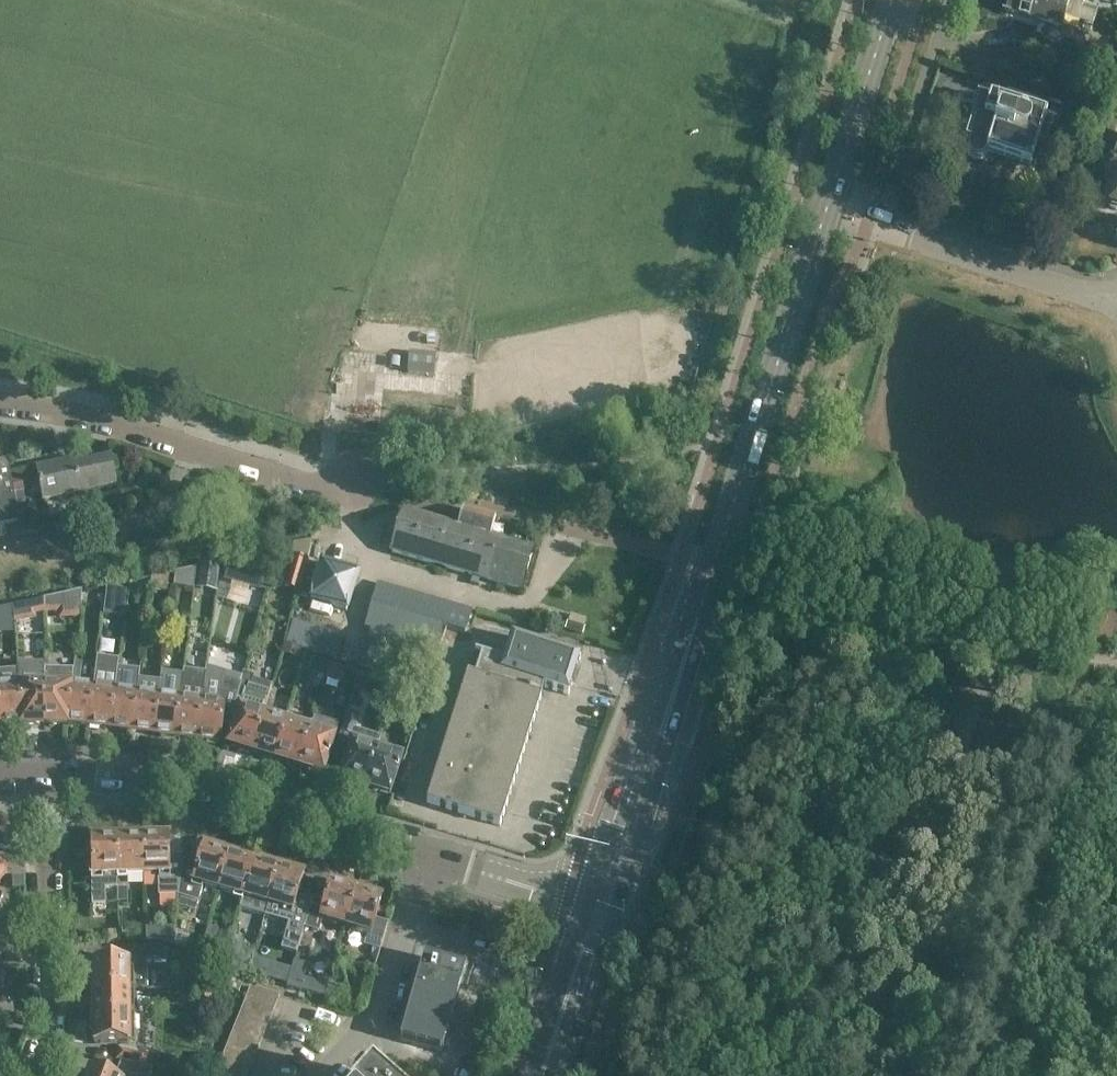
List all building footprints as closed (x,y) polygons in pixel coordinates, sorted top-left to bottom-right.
[(1003,10),(1060,28),(1064,17),(1092,26),(1097,10),(1082,5),(1084,0),(1007,0),(1003,10)] [(1008,85),(1003,101),(981,94),(978,104),(975,103),(964,137),(970,138),(968,144),(968,148),(969,152),(971,154),(974,156),(977,156),(980,156),(983,155),(985,154),(987,152),(988,150),(1031,163),(1037,142),(1045,144),(1052,121),(1045,118),(1045,117),(1057,121),(1063,102),(1008,85)] [(1104,177),(1109,179),(1102,201),(1116,206),(1116,137),(1104,177)] [(408,372),(434,375),(436,355),(411,352),(408,372)] [(116,486),(110,458),(81,465),(80,460),(35,469),(42,502),(116,486)] [(1,525),(1,526),(18,522),(15,507),(10,483),(5,460),(0,461),(0,521),(1,525)] [(31,490),(29,479),(10,483),(15,507),(26,504),(23,492),(31,490)] [(212,485),(207,501),(219,505),(224,489),(212,485)] [(405,511),(393,552),(473,575),(471,584),(478,586),(481,578),(521,589),(533,548),(489,535),(495,517),(463,507),(459,522),(455,521),(454,525),(405,511)] [(301,577),(306,557),(307,558),(312,540),(293,542),(291,554),(294,554),(288,574),(301,577)] [(235,576),(267,587),(272,569),(241,559),(235,576)] [(321,559),(308,598),(347,610),(359,571),(321,559)] [(202,560),(198,585),(217,588),(221,563),(202,560)] [(196,569),(175,573),(173,586),(193,589),(196,569)] [(167,593),(169,574),(151,578),(150,591),(167,593)] [(370,630),(359,669),(424,688),(436,649),(442,627),(464,633),(471,610),(377,583),(364,628),(370,630)] [(119,589),(106,587),(104,600),(118,602),(119,589)] [(80,594),(41,599),(43,615),(57,613),(58,619),(80,617),(80,594)] [(12,609),(13,625),(14,625),(14,623),(36,620),(35,616),(43,615),(41,599),(33,600),(33,603),(12,606),(12,609)] [(12,609),(0,610),(0,626),(13,625),(12,609)] [(343,638),(292,621),(284,644),(335,661),(343,638)] [(472,650),(464,676),(538,700),(543,684),(569,692),(580,658),(511,636),(504,660),(472,650)] [(301,650),(283,644),(280,653),(298,659),(301,650)] [(329,664),(312,658),(308,672),(325,678),(329,664)] [(93,688),(88,725),(110,728),(115,690),(119,662),(108,660),(97,659),(93,688)] [(43,661),(16,661),(18,685),(17,685),(17,692),(21,722),(21,725),(44,724),(43,661)] [(44,661),(43,661),(44,724),(66,724),(67,722),(71,685),(73,670),(45,670),(44,661)] [(71,685),(67,722),(88,725),(93,688),(80,686),(83,662),(75,661),(73,670),(71,685)] [(115,690),(110,728),(131,731),(136,693),(139,671),(129,669),(129,663),(119,662),(115,690)] [(347,669),(329,664),(325,678),(342,683),(347,669)] [(201,701),(196,739),(219,742),(222,721),(228,722),(227,725),(229,726),(233,710),(236,701),(244,675),(242,675),(240,683),(224,678),(225,674),(206,668),(205,673),(201,701)] [(0,671),(0,724),(21,722),(17,692),(17,685),(15,670),(0,671)] [(180,698),(175,736),(196,739),(201,701),(205,673),(183,670),(182,676),(180,698)] [(158,696),(153,733),(175,736),(180,698),(182,676),(171,674),(162,673),(161,675),(160,682),(158,696)] [(235,718),(227,744),(237,748),(239,752),(248,755),(251,752),(263,714),(264,711),(263,711),(271,686),(251,681),(252,678),(244,675),(236,701),(233,710),(237,712),(235,718)] [(464,676),(455,708),(528,731),(538,700),(464,676)] [(136,693),(131,731),(153,733),(158,696),(160,682),(138,679),(136,693)] [(423,690),(410,686),(404,708),(416,713),(423,690)] [(351,742),(338,780),(342,781),(342,783),(350,786),(353,785),(363,788),(375,750),(376,750),(378,746),(380,737),(356,730),(360,716),(359,716),(362,704),(351,700),(347,712),(341,733),(339,738),(351,742)] [(455,708),(445,739),(519,763),(528,731),(455,708)] [(263,714),(251,752),(261,755),(262,759),(270,762),(274,759),(287,719),(264,711),(263,714)] [(310,729),(298,767),(308,770),(309,774),(316,777),(322,775),(334,737),(338,725),(314,717),(311,726),(310,729)] [(287,719),(274,759),(284,763),(286,767),(294,769),(298,767),(310,729),(311,726),(287,719)] [(445,739),(435,770),(509,795),(519,763),(445,739)] [(375,750),(363,788),(366,789),(367,791),(374,794),(377,792),(388,796),(400,758),(376,750),(375,750)] [(435,770),(426,803),(500,825),(509,795),(435,770)] [(127,838),(116,838),(116,866),(117,878),(144,877),(142,838),(139,838),(136,834),(130,834),(127,838)] [(144,834),(142,838),(144,877),(159,876),(159,896),(177,896),(183,864),(184,858),(169,858),(168,837),(166,835),(161,835),(159,837),(154,837),(152,834),(144,834)] [(102,839),(90,839),(92,906),(105,905),(104,889),(117,888),(117,878),(116,866),(116,838),(114,839),(111,835),(105,835),(102,839)] [(177,896),(177,906),(196,912),(201,892),(203,886),(217,890),(218,891),(229,854),(228,854),(223,852),(222,848),(215,846),(210,848),(202,846),(196,868),(183,864),(177,896)] [(229,854),(218,891),(242,898),(253,861),(240,857),(239,852),(234,851),(230,854),(229,854)] [(242,898),(239,909),(264,916),(278,868),(275,867),(274,863),(268,861),(264,864),(253,861),(242,898)] [(278,868),(264,916),(289,923),(281,950),(297,955),(306,928),(305,927),(311,903),(297,899),(304,875),(290,871),(288,867),(283,865),(278,868)] [(311,903),(305,927),(306,928),(319,932),(323,919),(347,926),(357,891),(348,888),(349,884),(334,879),(326,907),(311,903)] [(127,902),(127,888),(117,889),(117,903),(127,902)] [(357,891),(347,926),(369,933),(364,947),(381,951),(388,925),(375,922),(382,898),(379,897),(380,894),(365,889),(363,893),(357,891)] [(218,929),(207,925),(202,939),(199,954),(216,959),(220,947),(213,945),(218,929)] [(169,933),(150,932),(149,942),(167,945),(169,933)] [(187,939),(175,935),(172,946),(184,949),(187,939)] [(93,975),(90,978),(90,985),(93,987),(93,989),(133,989),(133,990),(144,989),(147,989),(147,963),(167,963),(166,948),(133,948),(133,954),(117,954),(117,962),(92,962),(93,975)] [(452,964),(425,957),(401,1041),(444,1053),(470,959),(455,955),(452,964)] [(308,964),(293,960),(286,987),(301,991),(308,964)] [(269,966),(250,961),(247,972),(266,977),(269,966)] [(240,993),(243,984),(233,980),(229,989),(240,993)] [(251,988),(246,1000),(274,1009),(280,995),(251,988)] [(93,1002),(90,1004),(91,1015),(134,1015),(133,990),(133,989),(93,989),(93,1000),(93,1002)] [(199,995),(200,1013),(211,1013),(210,995),(199,995)] [(246,1000),(241,1012),(269,1021),(274,1009),(246,1000)] [(241,1012),(236,1025),(264,1034),(269,1021),(241,1012)] [(134,1015),(91,1015),(91,1029),(93,1031),(94,1043),(134,1042),(134,1015)] [(236,1025),(231,1037),(259,1046),(264,1034),(236,1025)] [(231,1037),(226,1049),(254,1058),(259,1046),(231,1037)] [(118,1049),(116,1060),(121,1061),(146,1067),(148,1055),(118,1049)] [(226,1049),(221,1062),(249,1071),(254,1058),(226,1049)] [(153,1069),(146,1067),(121,1061),(116,1075),(150,1075),(153,1069)] [(216,1074),(222,1075),(247,1075),(249,1071),(221,1062),(216,1074)]
